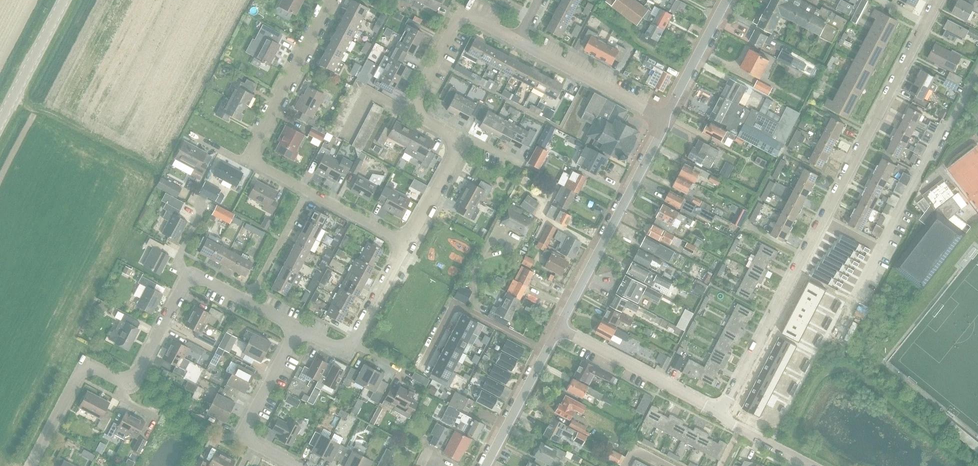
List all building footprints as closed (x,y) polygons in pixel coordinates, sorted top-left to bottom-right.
[(295,14),(303,0),(282,0),(279,6),(295,14)] [(362,18),(368,8),(353,0),(351,0),(346,10),(362,18)] [(436,10),(441,0),(417,0),(436,10)] [(578,4),(571,0),(562,0),(559,7),(572,14),(578,4)] [(648,9),(635,0),(606,0),(605,1),(637,25),(642,17),(651,22),(653,23),(664,29),(672,16),(660,9),(656,17),(650,14),(651,12),(648,9)] [(648,0),(652,3),(653,2),(660,5),(659,6),(674,14),(680,1),(678,0),(648,0)] [(767,7),(768,8),(781,15),(819,35),(818,36),(832,43),(839,31),(841,32),(847,20),(822,7),(820,10),(801,0),(771,0),(767,7)] [(867,1),(865,0),(861,0),(850,20),(856,23),(867,1)] [(975,0),(970,0),(968,4),(961,0),(959,0),(952,13),(967,21),(973,11),(977,14),(977,2),(975,0)] [(848,3),(844,12),(845,13),(849,15),(854,6),(848,3)] [(567,25),(572,14),(559,7),(553,18),(567,25)] [(781,15),(768,8),(767,8),(757,25),(771,33),(772,33),(772,32),(781,15)] [(599,22),(603,15),(593,9),(589,16),(599,22)] [(356,29),(362,18),(346,10),(340,21),(356,29)] [(892,34),(898,22),(874,10),(871,16),(879,20),(875,26),(892,34)] [(393,17),(401,21),(403,15),(396,12),(393,17)] [(422,19),(414,15),(412,20),(420,24),(422,19)] [(401,35),(417,44),(423,33),(418,31),(421,25),(408,18),(405,24),(407,25),(401,35)] [(561,37),(567,25),(553,18),(547,29),(561,37)] [(968,31),(948,20),(944,28),(946,29),(942,36),(954,42),(957,37),(963,41),(966,34),(977,40),(977,32),(970,28),(968,31)] [(351,40),(356,29),(340,21),(335,31),(351,40)] [(392,35),(395,24),(386,21),(383,32),(392,35)] [(664,29),(653,23),(651,22),(645,34),(643,33),(640,39),(655,47),(664,30),(664,29)] [(885,46),(892,34),(875,26),(869,38),(885,46)] [(253,56),(269,64),(280,44),(271,40),(274,34),(261,27),(259,33),(264,35),(258,46),(254,45),(252,45),(249,51),(250,53),(253,55),(253,56)] [(598,57),(606,43),(597,38),(599,35),(589,30),(583,41),(588,44),(585,50),(598,57)] [(784,46),(775,41),(769,38),(755,30),(749,41),(761,48),(764,42),(781,51),(777,59),(790,66),(791,64),(803,71),(806,65),(794,58),(795,57),(790,55),(793,50),(784,46)] [(345,51),(351,40),(335,31),(329,42),(345,51)] [(771,33),(769,38),(775,41),(779,35),(772,32),(772,33),(771,33)] [(412,55),(417,44),(401,35),(396,46),(393,45),(390,51),(403,58),(406,52),(412,55)] [(485,44),(474,38),(471,36),(462,54),(465,55),(467,51),(478,58),(485,44)] [(376,37),(369,51),(378,55),(384,41),(376,37)] [(879,58),(885,46),(869,38),(863,50),(879,58)] [(363,46),(368,49),(371,44),(366,41),(363,46)] [(340,61),(345,51),(329,42),(323,53),(340,61)] [(606,43),(598,57),(612,64),(615,59),(620,62),(626,50),(617,44),(615,48),(606,43)] [(489,63),(496,50),(485,44),(478,58),(489,63)] [(928,58),(953,71),(961,57),(935,44),(928,58)] [(749,73),(760,79),(769,60),(760,55),(760,54),(751,49),(746,59),(745,59),(741,68),(749,72),(749,73)] [(500,69),(507,55),(496,50),(489,63),(500,69)] [(873,70),(879,58),(863,50),(857,62),(873,70)] [(400,64),(403,58),(390,51),(387,57),(385,56),(379,66),(400,77),(405,67),(400,64)] [(344,64),(340,61),(323,53),(318,64),(338,75),(344,64)] [(666,66),(647,56),(643,54),(640,59),(645,62),(643,64),(652,69),(651,72),(654,73),(648,84),(664,92),(672,75),(663,71),(666,66)] [(511,75),(518,61),(507,55),(500,69),(511,75)] [(225,56),(221,61),(228,64),(231,59),(225,56)] [(770,63),(779,68),(782,61),(773,57),(770,63)] [(522,81),(529,67),(518,61),(511,75),(522,81)] [(352,68),(359,72),(359,71),(360,71),(362,67),(359,65),(360,65),(354,62),(352,68)] [(867,82),(873,70),(857,62),(850,73),(867,82)] [(379,66),(378,66),(373,76),(376,78),(373,84),(371,88),(376,90),(378,86),(391,93),(394,87),(394,88),(400,77),(379,66)] [(533,87),(540,73),(529,67),(522,81),(533,87)] [(357,76),(359,72),(352,68),(349,73),(357,76)] [(937,85),(932,83),(935,77),(922,70),(916,82),(929,88),(934,91),(937,86),(937,85)] [(950,72),(947,79),(958,85),(962,78),(950,72)] [(544,93),(551,79),(540,73),(533,87),(544,93)] [(861,94),(867,82),(850,73),(844,85),(861,94)] [(479,82),(482,77),(476,74),(473,79),(479,82)] [(485,85),(487,80),(482,77),(479,82),(485,85)] [(939,82),(955,91),(958,85),(947,79),(942,77),(939,82)] [(246,79),(244,83),(234,78),(229,89),(233,91),(229,98),(246,107),(253,95),(251,94),(256,84),(246,79)] [(751,110),(739,104),(748,87),(730,78),(710,117),(720,122),(721,122),(728,125),(726,129),(736,135),(737,136),(745,139),(777,156),(782,146),(800,113),(788,106),(779,122),(753,108),(751,110)] [(328,129),(326,131),(337,137),(365,84),(356,79),(352,86),(351,85),(328,129)] [(551,79),(544,93),(555,99),(562,85),(551,79)] [(758,80),(754,87),(768,95),(772,87),(758,80)] [(923,100),(929,88),(916,82),(910,93),(915,96),(913,100),(927,108),(929,103),(923,100)] [(854,106),(861,94),(844,85),(838,97),(854,106)] [(456,115),(465,98),(455,93),(457,89),(450,86),(442,100),(449,104),(446,109),(456,115)] [(299,118),(313,126),(318,116),(313,114),(323,94),(308,87),(301,100),(299,99),(295,108),(302,112),(299,118)] [(752,87),(747,97),(751,99),(757,89),(752,87)] [(578,140),(578,141),(582,143),(586,145),(591,137),(594,139),(591,146),(623,163),(640,132),(621,122),(622,120),(624,121),(628,114),(626,113),(627,111),(615,104),(593,93),(584,110),(580,118),(592,124),(582,142),(578,140)] [(848,118),(854,106),(838,97),(835,103),(828,100),(825,106),(848,118)] [(240,120),(246,107),(229,98),(226,105),(221,103),(216,114),(227,120),(230,114),(240,120)] [(475,118),(483,104),(477,100),(475,103),(465,98),(456,115),(466,120),(469,115),(475,118)] [(351,145),(361,150),(383,108),(373,103),(351,145)] [(488,132),(497,116),(487,110),(489,107),(483,104),(475,118),(481,121),(478,127),(488,132)] [(547,107),(542,116),(550,120),(554,111),(547,107)] [(903,118),(934,134),(938,125),(930,121),(928,125),(919,120),(922,114),(909,107),(903,118)] [(803,117),(808,119),(813,110),(808,108),(803,117)] [(942,108),(938,116),(942,118),(943,118),(944,116),(945,116),(947,112),(945,112),(946,110),(942,108)] [(499,137),(507,121),(497,116),(488,132),(499,137)] [(807,123),(808,119),(803,117),(799,126),(803,128),(804,127),(806,128),(808,124),(807,123)] [(826,129),(839,135),(845,124),(831,117),(826,129)] [(929,143),(934,134),(903,118),(898,129),(911,136),(914,129),(923,134),(921,139),(929,143)] [(406,146),(414,131),(396,121),(391,130),(385,126),(376,141),(383,145),(387,136),(406,146)] [(509,143),(517,126),(507,121),(499,137),(509,143)] [(736,135),(726,129),(712,122),(710,126),(707,124),(707,126),(705,125),(702,130),(704,131),(703,132),(721,142),(725,135),(733,139),(736,135)] [(275,150),(291,158),(303,134),(285,125),(281,133),(283,134),(275,150)] [(320,125),(317,130),(325,134),(326,131),(328,129),(320,125)] [(517,126),(509,143),(519,148),(522,143),(528,146),(536,132),(529,128),(528,132),(517,126)] [(308,134),(321,141),(325,134),(317,130),(312,127),(308,134)] [(544,148),(553,132),(545,128),(537,143),(544,148)] [(801,143),(806,134),(797,129),(792,138),(797,141),(801,143)] [(833,146),(839,135),(826,129),(820,139),(833,146)] [(905,147),(911,136),(898,129),(892,140),(905,147)] [(414,131),(406,146),(425,156),(420,165),(426,168),(434,154),(428,150),(433,142),(414,131)] [(742,144),(745,139),(737,136),(735,140),(742,144)] [(792,150),(797,141),(792,138),(787,148),(792,150)] [(827,157),(833,146),(820,139),(814,150),(827,157)] [(693,147),(688,157),(710,168),(719,151),(699,140),(695,148),(693,147)] [(899,158),(905,147),(892,140),(886,151),(899,158)] [(578,141),(575,144),(584,149),(576,164),(580,166),(580,167),(595,175),(601,164),(603,165),(607,158),(585,147),(586,145),(582,143),(578,141)] [(205,153),(184,142),(176,157),(195,168),(191,174),(199,178),(206,163),(201,160),(205,153)] [(330,150),(326,148),(328,145),(323,142),(321,146),(315,157),(320,160),(315,171),(325,176),(334,158),(327,155),(330,150)] [(919,154),(918,154),(922,156),(927,147),(917,142),(915,147),(911,145),(909,149),(919,154)] [(537,146),(527,163),(538,169),(548,151),(537,146)] [(914,163),(918,154),(919,154),(909,149),(907,152),(912,155),(909,161),(914,163)] [(822,168),(827,157),(814,150),(808,161),(822,168)] [(361,159),(364,154),(361,152),(358,157),(357,157),(350,171),(356,174),(363,160),(361,159)] [(758,156),(755,162),(760,165),(763,159),(758,156)] [(334,158),(325,176),(334,181),(340,171),(345,174),(352,162),(343,157),(340,162),(334,158)] [(877,169),(890,176),(896,165),(883,158),(877,169)] [(777,168),(781,170),(786,161),(781,159),(777,168)] [(242,173),(220,161),(213,174),(235,186),(242,173)] [(679,175),(693,182),(695,183),(700,174),(707,178),(709,173),(695,166),(694,168),(685,163),(679,175)] [(723,168),(719,175),(727,179),(731,173),(723,168)] [(777,179),(781,170),(777,168),(772,177),(777,179)] [(799,180),(812,187),(818,175),(805,168),(799,180)] [(398,179),(402,172),(395,169),(391,176),(398,179)] [(884,187),(890,176),(877,169),(871,180),(884,187)] [(558,176),(552,171),(548,177),(555,181),(558,176)] [(376,184),(377,183),(379,184),(385,173),(384,172),(382,176),(372,174),(369,181),(358,175),(350,190),(368,199),(376,184)] [(904,172),(899,181),(903,183),(907,185),(912,176),(904,172)] [(566,187),(575,192),(577,193),(585,178),(577,174),(576,177),(573,176),(572,177),(569,176),(564,186),(566,187)] [(709,180),(718,185),(721,179),(712,174),(709,180)] [(690,188),(693,182),(679,175),(673,186),(685,193),(683,197),(693,203),(693,202),(699,205),(702,201),(694,197),(692,196),(695,191),(690,188)] [(925,224),(893,266),(923,289),(971,226),(954,214),(961,209),(948,192),(952,189),(943,178),(922,195),(924,197),(916,202),(924,212),(918,219),(925,224)] [(167,180),(162,189),(176,196),(181,187),(167,180)] [(276,190),(257,180),(248,196),(264,204),(262,207),(271,212),(277,201),(272,199),(276,190)] [(462,191),(479,201),(482,194),(486,197),(492,186),(481,180),(477,186),(468,181),(462,191)] [(765,189),(770,192),(775,183),(770,180),(765,189)] [(806,197),(812,187),(799,180),(793,190),(806,197)] [(879,198),(884,187),(871,180),(865,191),(879,198)] [(382,206),(401,216),(410,199),(391,190),(394,184),(387,181),(380,194),(387,197),(382,206)] [(421,181),(417,189),(423,193),(428,185),(421,181)] [(721,184),(730,189),(731,189),(732,186),(723,181),(721,184)] [(899,181),(894,190),(899,192),(902,194),(907,185),(903,183),(899,181)] [(205,182),(199,193),(215,201),(215,200),(219,193),(221,190),(205,182)] [(565,210),(575,192),(566,187),(557,205),(565,210)] [(765,201),(770,192),(765,189),(760,199),(765,201)] [(801,208),(806,197),(793,190),(788,201),(801,208)] [(475,207),(479,201),(462,191),(456,203),(465,208),(462,214),(474,220),(479,209),(475,207)] [(693,203),(683,197),(670,191),(665,201),(679,208),(681,204),(693,210),(692,211),(705,218),(708,211),(693,203)] [(873,208),(879,198),(865,191),(860,202),(873,208)] [(219,193),(215,200),(220,202),(224,196),(219,193)] [(887,202),(892,205),(896,206),(900,198),(893,193),(891,197),(889,196),(888,198),(884,196),(882,200),(887,202)] [(539,203),(527,194),(520,205),(531,213),(539,203)] [(597,195),(594,204),(605,208),(609,200),(597,195)] [(702,201),(699,205),(709,210),(711,206),(702,201)] [(795,219),(801,208),(788,201),(782,212),(795,219)] [(754,211),(759,214),(763,205),(758,202),(754,211)] [(867,219),(873,208),(860,202),(854,212),(867,219)] [(887,214),(892,205),(887,202),(883,211),(887,214)] [(180,210),(166,203),(163,208),(166,210),(162,217),(168,221),(161,233),(176,241),(187,220),(177,215),(180,210)] [(523,210),(511,204),(501,222),(524,234),(531,221),(520,215),(523,210)] [(561,209),(551,204),(545,216),(566,226),(571,216),(560,210),(561,209)] [(695,221),(679,213),(663,204),(657,217),(662,220),(658,227),(670,234),(670,233),(674,226),(677,228),(681,221),(692,226),(695,221)] [(212,214),(229,223),(234,214),(216,205),(212,214)] [(740,207),(731,222),(740,227),(749,211),(740,207)] [(307,220),(320,227),(326,216),(313,209),(307,220)] [(759,214),(754,211),(749,220),(754,223),(757,217),(760,219),(762,215),(759,214)] [(789,230),(795,219),(782,212),(776,223),(789,230)] [(861,230),(867,219),(854,212),(848,224),(861,230)] [(881,226),(885,217),(881,215),(878,221),(874,218),(872,222),(876,224),(881,226)] [(233,216),(231,220),(240,225),(242,220),(233,216)] [(271,220),(265,217),(260,225),(267,229),(271,220)] [(314,239),(320,227),(307,220),(301,231),(314,239)] [(253,232),(255,227),(246,223),(244,227),(253,232)] [(547,246),(556,228),(547,223),(538,241),(547,246)] [(784,241),(789,230),(776,223),(770,234),(784,241)] [(658,227),(653,224),(648,234),(661,241),(662,239),(678,247),(682,240),(670,233),(670,234),(658,227)] [(885,228),(881,226),(876,224),(872,233),(880,237),(885,228)] [(335,235),(339,237),(344,228),(339,226),(335,235)] [(256,242),(260,235),(262,236),(264,232),(255,227),(253,232),(255,233),(252,239),(256,242)] [(581,242),(558,230),(553,238),(560,242),(559,245),(557,245),(555,250),(572,259),(581,242)] [(309,250),(314,239),(301,231),(295,243),(309,250)] [(334,247),(339,237),(335,235),(330,244),(334,247)] [(663,260),(668,262),(674,251),(659,243),(660,243),(647,236),(641,247),(654,254),(657,249),(666,254),(663,260)] [(839,241),(839,242),(856,251),(856,250),(856,248),(857,245),(858,245),(859,245),(859,244),(842,236),(842,237),(841,241),(839,241)] [(163,245),(149,238),(146,244),(152,247),(143,265),(159,274),(168,256),(160,251),(163,245)] [(211,258),(218,244),(207,238),(199,252),(211,258)] [(693,245),(700,248),(703,242),(697,238),(693,245)] [(363,249),(378,257),(382,249),(367,241),(363,249)] [(688,242),(684,249),(693,253),(696,247),(688,242)] [(834,248),(833,248),(850,257),(851,257),(850,257),(850,255),(852,252),(853,252),(853,251),(837,242),(836,243),(837,243),(837,244),(835,247),(834,248)] [(303,261),(309,250),(295,243),(289,254),(303,261)] [(222,264),(229,249),(218,244),(211,258),(222,264)] [(756,256),(768,263),(771,258),(774,259),(778,252),(762,244),(756,256)] [(323,257),(327,260),(332,250),(328,248),(323,257)] [(240,255),(242,253),(236,249),(234,252),(229,249),(222,264),(233,269),(240,255)] [(339,249),(336,254),(342,258),(345,252),(339,249)] [(372,267),(378,257),(363,249),(358,259),(372,267)] [(559,256),(545,249),(541,255),(548,259),(544,266),(560,275),(567,262),(558,257),(559,256)] [(671,279),(676,269),(640,249),(634,260),(649,267),(651,263),(665,271),(662,275),(671,279)] [(828,255),(845,264),(845,263),(845,262),(846,259),(847,258),(848,258),(831,249),(831,250),(831,251),(830,254),(828,255)] [(252,261),(247,259),(249,256),(243,253),(241,256),(240,255),(233,269),(244,275),(252,261)] [(297,272),(303,261),(289,254),(283,265),(297,272)] [(530,268),(532,262),(527,259),(528,257),(524,256),(521,263),(530,268)] [(766,268),(768,263),(756,256),(749,269),(765,277),(769,270),(766,268)] [(823,262),(822,262),(839,271),(840,270),(839,270),(839,269),(841,265),(842,265),(826,256),(825,257),(826,258),(824,261),(823,262)] [(322,269),(327,260),(323,257),(318,266),(322,269)] [(372,267),(358,259),(356,258),(350,268),(367,277),(372,267)] [(669,288),(672,283),(633,262),(627,273),(651,285),(653,280),(669,288)] [(817,269),(834,278),(834,277),(834,276),(835,272),(836,272),(837,272),(820,263),(820,264),(818,268),(817,269)] [(291,283),(297,272),(283,265),(277,276),(291,283)] [(129,276),(132,269),(125,266),(122,272),(129,276)] [(515,278),(527,284),(533,272),(521,266),(515,278)] [(321,277),(326,280),(331,270),(327,268),(321,277)] [(362,286),(367,277),(350,268),(345,277),(362,286)] [(761,284),(765,277),(749,269),(743,281),(756,288),(758,282),(761,284)] [(311,280),(315,282),(320,273),(316,270),(311,280)] [(812,275),(811,276),(828,285),(828,284),(828,283),(830,279),(831,279),(815,270),(814,270),(815,271),(813,275),(812,275)] [(306,280),(309,273),(302,271),(300,278),(306,280)] [(707,283),(711,276),(707,273),(702,281),(707,283)] [(133,294),(140,298),(137,305),(151,312),(154,305),(155,306),(161,294),(153,290),(156,283),(140,275),(137,282),(139,283),(133,294)] [(645,285),(626,275),(617,292),(638,303),(643,293),(659,302),(662,295),(645,285)] [(285,295),(291,283),(277,276),(271,287),(285,295)] [(357,296),(362,286),(345,277),(340,287),(354,295),(357,296)] [(519,299),(527,284),(515,278),(514,280),(514,279),(511,285),(510,284),(506,293),(519,299)] [(492,285),(499,289),(503,283),(496,279),(492,285)] [(311,291),(315,282),(311,280),(306,289),(311,291)] [(809,280),(804,289),(822,299),(826,290),(809,280)] [(753,293),(756,288),(743,281),(736,294),(752,302),(756,295),(753,293)] [(693,291),(702,295),(706,288),(697,284),(693,291)] [(460,285),(453,297),(459,300),(466,288),(460,285)] [(317,298),(321,289),(317,286),(312,295),(317,298)] [(350,304),(354,295),(340,287),(335,296),(350,304)] [(466,288),(459,300),(465,304),(472,291),(466,288)] [(804,289),(800,298),(817,307),(822,299),(804,289)] [(309,293),(305,291),(300,300),(305,302),(309,293)] [(505,326),(519,299),(506,293),(492,320),(505,326)] [(642,307),(641,307),(616,294),(610,305),(622,312),(625,306),(637,312),(642,315),(645,310),(642,308),(642,307)] [(345,313),(350,304),(335,296),(330,305),(345,313)] [(800,298),(795,307),(813,316),(817,307),(800,298)] [(101,302),(95,306),(100,314),(106,310),(101,302)] [(695,312),(697,306),(691,303),(688,308),(695,312)] [(731,317),(744,323),(747,318),(750,319),(754,312),(738,304),(731,317)] [(122,314),(125,307),(119,305),(116,311),(122,314)] [(189,315),(206,324),(211,315),(219,319),(222,313),(211,307),(208,312),(194,305),(189,315)] [(340,322),(345,313),(330,305),(325,314),(340,322)] [(631,326),(634,320),(609,307),(603,318),(617,326),(620,320),(631,326)] [(795,307),(791,315),(808,324),(813,316),(795,307)] [(645,310),(642,315),(643,316),(654,321),(657,316),(646,310),(645,310)] [(677,325),(685,330),(693,314),(685,310),(677,325)] [(136,328),(139,322),(123,314),(120,320),(125,322),(120,332),(113,329),(109,337),(115,340),(114,342),(128,349),(138,329),(136,328)] [(455,324),(472,333),(477,323),(461,314),(455,324)] [(201,333),(206,324),(189,315),(184,324),(198,332),(195,337),(213,346),(216,340),(201,333)] [(791,315),(786,324),(804,333),(808,324),(791,315)] [(741,328),(744,323),(731,317),(724,329),(740,337),(744,330),(741,328)] [(630,335),(628,335),(602,321),(596,332),(610,340),(613,334),(627,341),(630,335)] [(467,342),(472,333),(455,324),(450,334),(467,342)] [(786,324),(782,333),(799,342),(804,333),(786,324)] [(646,327),(644,332),(649,335),(650,334),(653,336),(655,332),(652,330),(646,327)] [(737,344),(740,337),(724,329),(718,342),(730,348),(734,342),(737,344)] [(221,341),(218,347),(224,350),(229,352),(237,337),(232,334),(226,331),(221,341)] [(248,342),(265,352),(270,342),(253,333),(248,342)] [(462,352),(467,342),(450,334),(446,343),(462,352)] [(635,347),(639,340),(632,336),(628,343),(635,347)] [(780,337),(773,349),(791,358),(797,346),(780,337)] [(167,349),(184,357),(189,348),(201,355),(205,349),(189,341),(186,346),(172,339),(167,349)] [(518,358),(523,348),(507,339),(501,350),(518,358)] [(260,361),(265,352),(248,342),(243,352),(260,361)] [(728,353),(730,348),(718,342),(711,354),(727,363),(731,355),(728,353)] [(457,361),(462,352),(446,343),(441,353),(457,361)] [(215,365),(224,350),(218,347),(210,362),(215,365)] [(179,366),(184,357),(167,349),(162,358),(176,365),(173,371),(184,377),(187,371),(179,366)] [(773,349),(767,361),(785,370),(791,358),(773,349)] [(511,371),(516,360),(500,352),(495,362),(511,371)] [(452,371),(457,361),(441,353),(436,363),(452,371)] [(660,366),(666,369),(671,357),(666,354),(660,366)] [(672,366),(678,369),(684,357),(678,354),(672,366)] [(724,369),(727,363),(711,354),(704,367),(717,373),(720,367),(724,369)] [(318,380),(321,375),(327,363),(315,357),(309,369),(304,366),(298,377),(303,380),(304,378),(310,381),(312,377),(317,380),(318,380)] [(226,371),(232,374),(249,383),(254,373),(253,372),(255,369),(246,364),(237,359),(235,363),(231,361),(226,371)] [(717,373),(704,367),(690,359),(683,372),(694,378),(695,377),(714,387),(718,379),(715,378),(717,373)] [(612,376),(611,376),(582,360),(574,376),(589,384),(594,374),(601,377),(609,381),(612,376)] [(767,361),(761,372),(778,381),(785,370),(767,361)] [(446,381),(452,371),(436,363),(430,373),(446,381)] [(364,386),(373,369),(364,364),(355,381),(364,386)] [(504,383),(510,373),(494,364),(488,375),(504,383)] [(318,380),(317,380),(314,386),(320,389),(324,383),(335,389),(343,372),(332,366),(326,377),(321,375),(318,380)] [(357,370),(351,367),(342,383),(348,386),(357,370)] [(388,383),(380,379),(383,374),(373,369),(364,386),(374,391),(370,398),(378,402),(388,383)] [(498,396),(503,385),(476,371),(474,375),(485,381),(482,387),(498,396)] [(761,372),(755,384),(772,393),(778,381),(761,372)] [(232,374),(223,389),(230,393),(233,394),(232,394),(236,396),(239,390),(244,392),(249,383),(232,374)] [(608,397),(596,390),(572,378),(566,390),(582,398),(586,389),(588,391),(587,392),(600,399),(601,398),(606,401),(608,397)] [(190,382),(187,388),(194,392),(197,386),(190,382)] [(755,384),(749,396),(766,405),(772,393),(755,384)] [(427,392),(434,395),(437,389),(431,385),(427,392)] [(411,392),(400,386),(397,392),(391,388),(382,404),(409,418),(417,402),(410,398),(414,391),(412,389),(411,392)] [(217,393),(212,403),(229,412),(234,402),(230,400),(232,394),(233,394),(230,393),(223,389),(224,389),(220,387),(217,393)] [(497,398),(481,390),(475,400),(491,408),(497,398)] [(109,402),(87,391),(79,407),(100,418),(96,426),(103,430),(112,413),(105,409),(109,402)] [(447,402),(446,404),(451,407),(456,409),(457,407),(467,412),(473,400),(466,396),(462,394),(455,391),(449,403),(447,402)] [(304,393),(301,399),(306,402),(307,401),(309,396),(304,393)] [(426,393),(422,400),(427,403),(431,396),(426,393)] [(287,396),(285,400),(297,406),(300,400),(288,394),(287,396)] [(309,396),(307,401),(313,404),(316,397),(310,394),(309,396)] [(585,406),(565,395),(560,404),(559,403),(555,412),(569,419),(573,411),(572,410),(574,407),(577,409),(576,410),(581,413),(585,406)] [(749,396),(742,408),(760,417),(766,405),(749,396)] [(212,403),(207,413),(224,421),(229,412),(212,403)] [(356,410),(358,405),(355,404),(353,409),(352,408),(349,414),(354,416),(357,411),(356,410)] [(657,427),(663,415),(658,412),(659,409),(652,405),(644,421),(657,427)] [(377,418),(382,408),(378,406),(373,415),(377,418)] [(459,411),(456,409),(451,407),(443,422),(451,427),(454,421),(458,424),(460,421),(468,425),(464,433),(477,439),(484,425),(459,412),(459,411)] [(345,419),(348,413),(340,409),(337,415),(345,419)] [(127,433),(135,416),(126,411),(119,425),(113,422),(107,435),(113,438),(118,428),(127,433)] [(669,434),(677,418),(670,414),(668,417),(663,415),(657,427),(669,434)] [(781,415),(775,426),(780,428),(786,417),(781,415)] [(135,416),(127,433),(136,438),(145,421),(135,416)] [(578,432),(552,418),(543,434),(558,442),(563,434),(560,432),(561,431),(574,438),(574,439),(583,443),(583,442),(586,436),(582,434),(578,432)] [(681,440),(688,428),(683,425),(684,422),(677,418),(669,434),(681,440)] [(291,445),(300,427),(288,421),(287,423),(278,419),(272,430),(281,434),(278,439),(291,445)] [(590,433),(584,430),(586,426),(572,419),(569,425),(588,436),(590,433)] [(449,429),(436,422),(430,434),(434,436),(430,443),(439,448),(449,429)] [(694,447),(702,431),(695,427),(694,431),(688,428),(681,440),(694,447)] [(315,431),(309,444),(314,446),(311,451),(321,456),(330,439),(328,438),(331,432),(323,428),(320,434),(315,431)] [(470,439),(455,431),(443,453),(457,460),(463,449),(464,450),(470,439)] [(706,453),(713,440),(708,438),(709,435),(702,431),(694,447),(706,453)] [(78,444),(80,437),(68,434),(66,441),(78,444)] [(139,452),(146,440),(139,437),(133,449),(139,452)] [(330,439),(321,456),(331,461),(331,460),(340,444),(330,439)] [(713,440),(706,453),(719,460),(727,444),(720,440),(718,443),(713,440)] [(100,441),(95,450),(101,453),(106,444),(100,441)] [(540,442),(533,455),(554,465),(556,465),(561,456),(562,457),(563,455),(564,456),(566,453),(552,445),(550,448),(540,442)] [(340,444),(331,460),(338,460),(339,460),(346,447),(340,444)] [(339,460),(344,465),(356,465),(362,455),(366,448),(361,445),(355,445),(352,450),(346,447),(339,460)] [(393,452),(386,448),(377,465),(386,465),(393,452)] [(622,454),(612,449),(607,458),(617,463),(622,454)] [(225,455),(216,450),(208,465),(220,465),(225,455)] [(89,453),(86,459),(92,461),(95,455),(89,453)] [(571,458),(578,462),(581,463),(583,459),(580,458),(580,457),(573,454),(571,458)] [(220,465),(232,465),(235,460),(225,455),(220,465)] [(356,465),(369,465),(372,460),(362,455),(356,465)]
